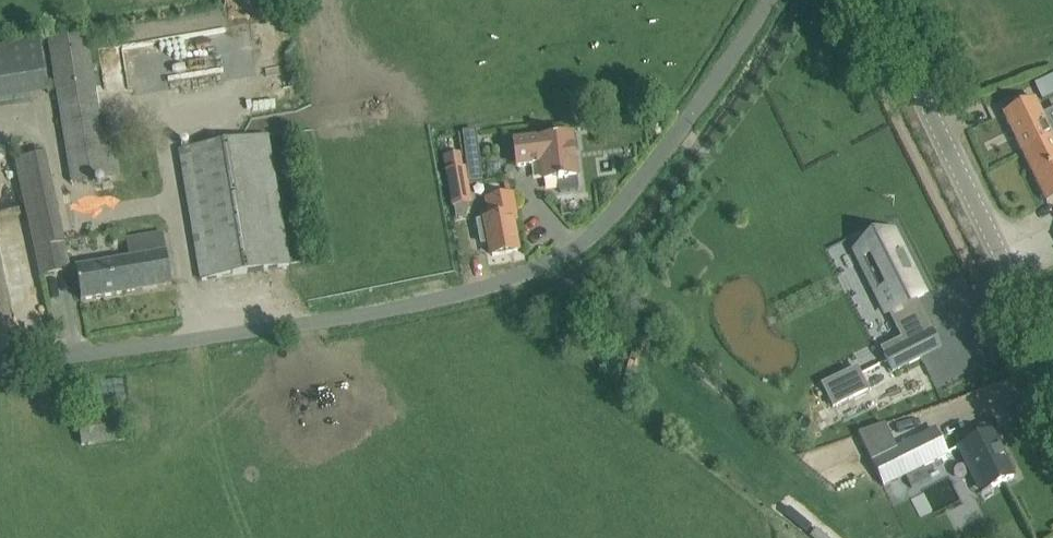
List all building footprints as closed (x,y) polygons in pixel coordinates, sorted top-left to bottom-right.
[(223,78),(256,74),(251,29),(218,32),(223,78)] [(115,145),(105,147),(86,33),(48,39),(72,185),(120,177),(115,145)] [(205,38),(130,40),(132,91),(182,89),(181,63),(205,63),(205,38)] [(48,93),(40,39),(0,46),(0,101),(48,93)] [(1052,141),(1033,100),(1003,115),(1023,155),(1052,141)] [(202,280),(289,266),(267,136),(180,150),(202,280)] [(523,142),(514,144),(515,154),(517,166),(542,163),(544,182),(558,180),(560,193),(578,190),(571,137),(557,138),(557,136),(553,137),(553,139),(534,141),(523,142)] [(1023,155),(1046,203),(1052,200),(1052,142),(1052,141),(1023,155)] [(41,277),(70,270),(43,154),(14,160),(41,277)] [(465,168),(445,171),(452,208),(471,205),(465,168)] [(516,215),(513,196),(486,201),(490,219),(477,222),(481,244),(490,243),(492,256),(518,251),(511,216),(516,215)] [(893,232),(866,245),(889,289),(877,295),(886,313),(889,312),(905,344),(884,354),(893,372),(921,358),(913,341),(927,334),(911,301),(924,294),(893,232)] [(130,259),(76,268),(81,301),(172,286),(166,253),(163,234),(127,240),(130,259)] [(857,368),(822,385),(834,407),(868,390),(857,368)] [(82,446),(125,440),(121,414),(78,420),(82,446)] [(947,455),(934,429),(871,461),(884,486),(947,455)] [(991,432),(958,448),(972,476),(976,475),(984,492),(1014,477),(1012,474),(1014,473),(1015,470),(1010,461),(1008,460),(1005,461),(991,432)]
